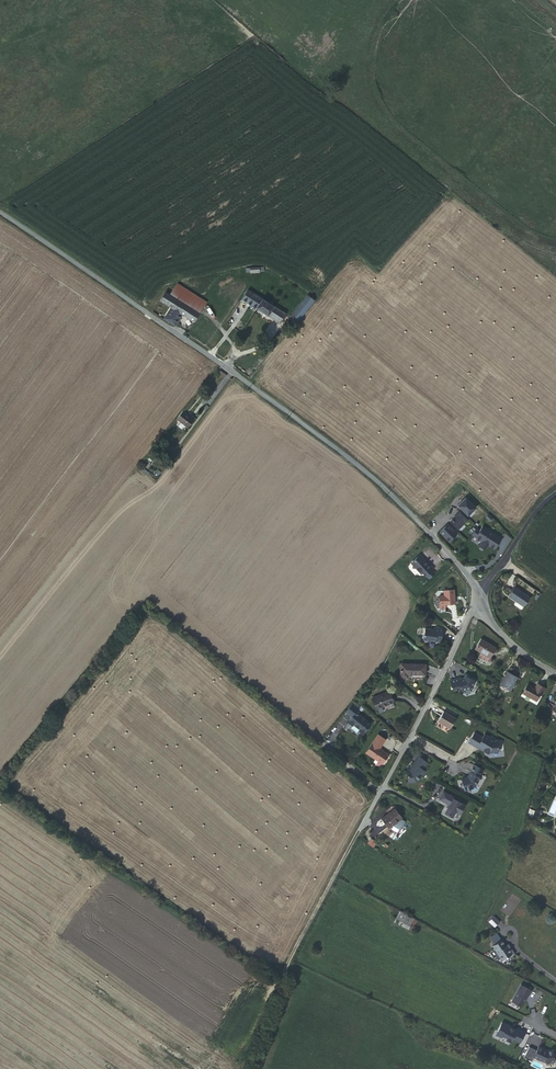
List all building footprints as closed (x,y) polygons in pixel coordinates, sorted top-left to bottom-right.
[(177,284),(170,295),(200,313),(207,302),(177,284)] [(284,311),(251,288),(245,296),(278,320),(284,311)] [(166,292),(160,300),(171,307),(164,318),(175,325),(182,314),(194,322),(200,313),(170,295),(166,292)] [(291,317),(298,322),(315,302),(308,296),(291,317)] [(188,417),(182,412),(176,419),(187,428),(194,419),(190,415),(188,417)] [(476,505),(466,495),(457,503),(467,514),(476,505)] [(449,522),(458,531),(468,520),(459,511),(449,522)] [(448,543),(458,534),(448,524),(438,533),(448,543)] [(502,537),(483,524),(480,528),(475,525),(471,533),(482,540),(479,544),(485,548),(488,544),(494,549),(502,537)] [(423,572),(426,576),(427,576),(433,570),(434,568),(429,563),(428,563),(420,555),(413,561),(413,565),(413,568),(416,568),(421,574),(423,572)] [(429,579),(435,573),(433,570),(427,576),(429,579)] [(515,587),(509,596),(516,601),(514,605),(521,610),(530,597),(515,587)] [(444,604),(454,604),(453,590),(444,591),(444,596),(444,604)] [(441,642),(442,638),(443,629),(434,627),(432,629),(425,627),(423,640),(431,641),(431,640),(441,642)] [(481,638),(474,649),(490,658),(496,647),(481,638)] [(425,676),(425,664),(401,664),(401,678),(408,678),(408,675),(425,676)] [(507,672),(500,685),(509,691),(517,678),(507,672)] [(458,677),(449,680),(452,690),(460,688),(461,692),(471,689),(475,682),(469,678),(470,676),(465,673),(463,678),(459,679),(458,677)] [(528,684),(522,693),(537,701),(540,695),(542,696),(546,689),(537,684),(535,688),(528,684)] [(393,703),(389,692),(372,699),(377,709),(393,703)] [(359,710),(352,704),(346,712),(352,717),(348,722),(353,726),(354,725),(360,730),(359,731),(363,734),(371,725),(357,713),(359,710)] [(480,707),(475,716),(481,719),(486,711),(480,707)] [(445,710),(438,719),(451,727),(457,718),(445,710)] [(496,739),(493,740),(489,738),(489,736),(484,733),(482,737),(473,732),(468,742),(476,747),(478,744),(483,747),(482,749),(489,753),(489,751),(498,750),(496,739)] [(385,740),(378,734),(365,752),(381,764),(385,758),(384,757),(386,753),(379,748),(385,740)] [(419,756),(413,763),(414,763),(411,768),(412,769),(410,772),(407,772),(408,783),(416,782),(421,776),(421,777),(425,772),(422,769),(427,763),(419,756)] [(468,775),(466,778),(464,779),(464,780),(462,781),(466,791),(474,788),(474,787),(476,786),(481,777),(480,777),(484,770),(474,764),(470,772),(471,772),(469,776),(468,775)] [(451,817),(452,816),(455,812),(459,814),(464,805),(456,800),(457,799),(443,791),(439,799),(448,804),(446,807),(447,808),(445,812),(445,813),(451,817)] [(395,809),(382,818),(388,827),(402,818),(395,809)] [(371,838),(368,843),(373,847),(377,843),(371,838)] [(417,921),(399,911),(394,922),(412,931),(417,921)] [(504,941),(494,944),(499,961),(505,959),(511,958),(508,949),(507,950),(506,948),(504,941)] [(531,992),(533,989),(522,983),(512,1001),(521,1006),(523,1006),(530,992),(531,992)] [(520,1042),(525,1032),(517,1028),(516,1030),(511,1027),(502,1022),(496,1034),(502,1037),(503,1035),(507,1037),(506,1039),(511,1042),(512,1038),(520,1042)] [(553,1050),(546,1051),(542,1049),(542,1048),(538,1046),(537,1050),(529,1046),(524,1057),(531,1061),(534,1056),(545,1062),(554,1061),(553,1050)]
